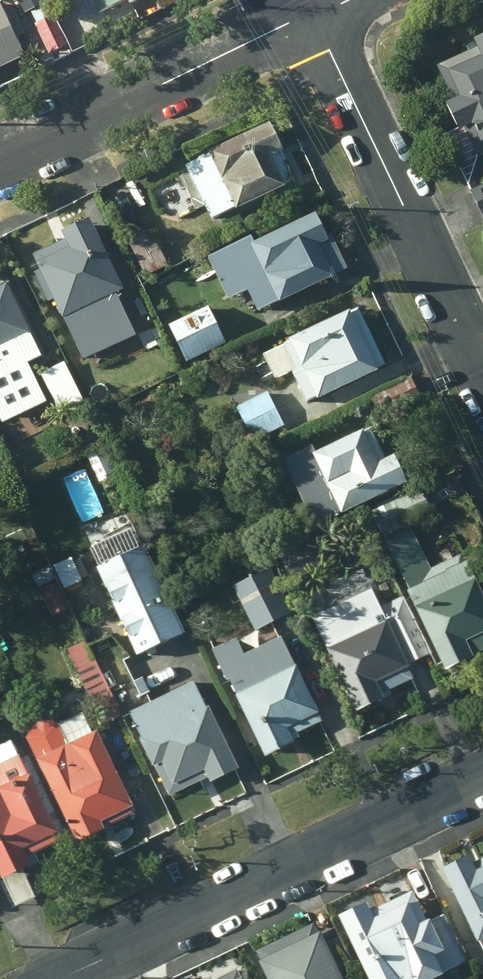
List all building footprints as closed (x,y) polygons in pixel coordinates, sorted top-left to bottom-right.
[(0,0),(0,69),(28,57),(0,0)] [(137,2),(136,0),(83,0),(92,18),(120,5),(121,9),(137,2)] [(70,4),(50,14),(66,46),(86,36),(70,4)] [(49,18),(30,27),(44,56),(63,47),(49,18)] [(466,45),(469,51),(431,71),(447,103),(437,108),(450,134),(442,137),(466,184),(474,159),(482,154),(482,36),(466,45)] [(275,148),(261,121),(200,148),(202,152),(177,163),(180,169),(170,173),(188,210),(197,205),(204,219),(287,180),(273,149),(275,148)] [(250,310),(341,266),(326,236),(320,239),(307,211),(246,240),(244,237),(201,256),(219,295),(239,286),(250,310)] [(57,237),(23,253),(54,317),(56,316),(76,358),(129,334),(108,290),(115,286),(81,215),(53,229),(57,237)] [(148,230),(124,239),(141,275),(164,264),(148,230)] [(40,401),(21,360),(35,354),(1,280),(0,281),(0,420),(40,401)] [(301,402),(381,364),(353,304),(255,350),(267,378),(285,369),(301,402)] [(203,305),(163,323),(178,360),(219,343),(203,305)] [(154,326),(127,338),(144,373),(170,361),(154,326)] [(58,361),(34,372),(56,413),(80,401),(58,361)] [(416,399),(406,376),(366,394),(377,417),(416,399)] [(281,428),(264,391),(231,406),(248,443),(281,428)] [(306,443),(275,458),(307,524),(400,479),(388,453),(379,458),(365,428),(357,432),(355,428),(309,450),(306,443)] [(108,446),(90,455),(103,482),(121,473),(108,446)] [(427,511),(417,488),(367,510),(377,533),(383,531),(385,534),(398,528),(397,524),(427,511)] [(381,541),(404,588),(401,589),(439,667),(482,646),(482,609),(456,554),(427,568),(408,529),(381,541)] [(178,634),(131,533),(83,552),(130,655),(178,634)] [(86,580),(75,556),(56,565),(67,589),(86,580)] [(72,607),(51,566),(35,574),(56,615),(72,607)] [(267,566),(228,585),(251,630),(289,611),(267,566)] [(185,584),(179,569),(167,575),(174,589),(185,584)] [(365,587),(305,614),(348,711),(378,698),(376,693),(408,678),(365,587)] [(427,654),(404,608),(392,614),(388,605),(377,610),(404,665),(427,654)] [(222,679),(257,756),(287,743),(284,736),(316,721),(276,636),(239,653),(231,637),(205,649),(219,680),(222,679)] [(119,715),(92,659),(70,669),(98,725),(119,715)] [(190,681),(123,711),(135,737),(132,738),(146,766),(153,762),(167,791),(202,777),(203,781),(234,769),(190,681)] [(24,724),(20,738),(68,841),(130,812),(91,729),(62,743),(53,722),(39,717),(24,724)] [(0,753),(0,877),(10,898),(37,886),(23,856),(26,854),(23,848),(58,831),(18,745),(0,753)] [(435,868),(470,939),(478,956),(482,953),(482,855),(466,863),(462,854),(435,868)] [(330,916),(360,978),(423,978),(464,960),(443,914),(424,924),(408,891),(364,911),(359,902),(330,916)] [(314,933),(250,961),(258,978),(335,978),(314,933)] [(338,935),(320,942),(334,973),(352,966),(338,935)] [(234,970),(213,978),(238,978),(234,970)]
